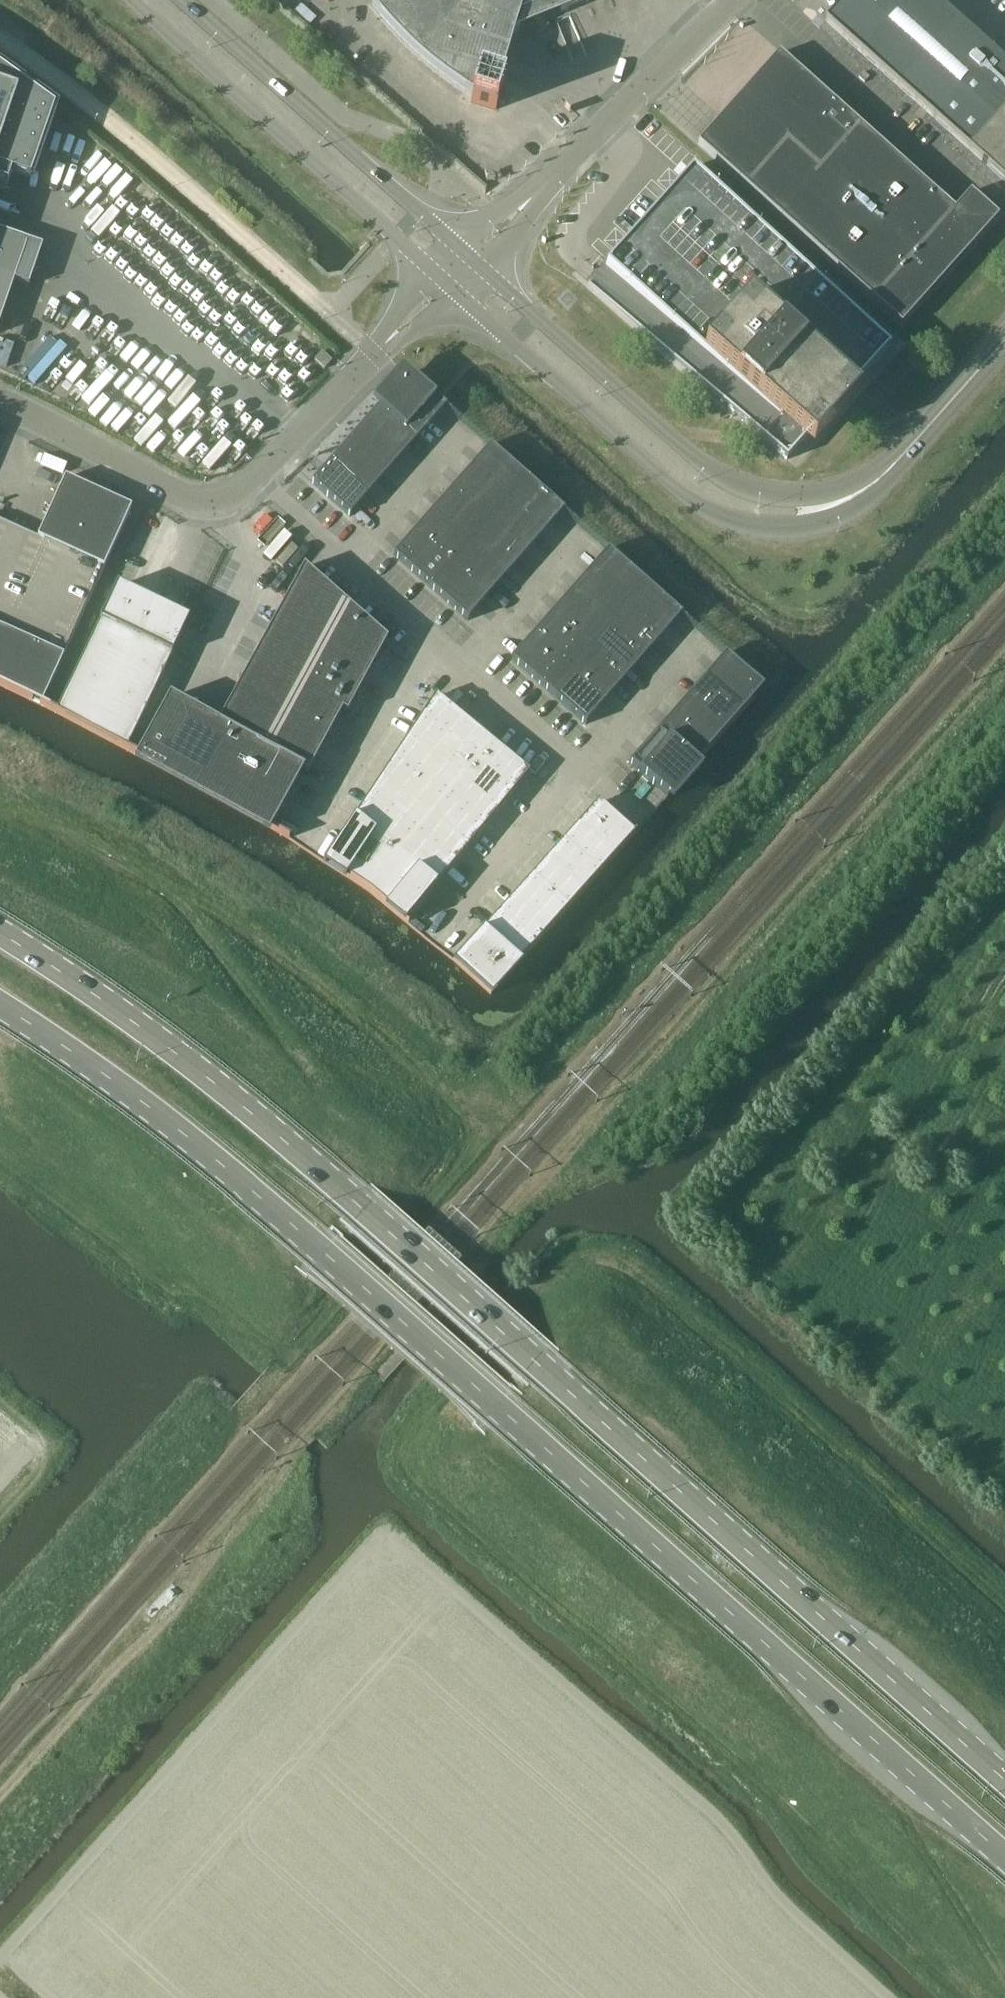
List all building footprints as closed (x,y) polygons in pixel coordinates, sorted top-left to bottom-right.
[(471,103),(495,110),(503,85),(498,84),(514,34),(534,25),(538,33),(548,29),(545,20),(592,0),(385,0),(371,6),(392,30),(418,56),(446,79),(472,97),(471,103)] [(1004,182),(1004,64),(934,0),(844,0),(825,21),(1004,182)] [(954,210),(779,53),(698,143),(901,326),(998,217),(970,192),(954,210)] [(7,186),(12,174),(30,180),(54,110),(26,89),(0,71),(0,184),(7,186)] [(608,261),(606,260),(588,281),(735,412),(786,458),(890,342),(691,165),(689,168),(690,169),(617,251),(608,261)] [(14,281),(29,286),(42,246),(28,241),(0,232),(0,323),(14,281)] [(331,360),(322,352),(315,360),(324,369),(325,369),(326,367),(329,364),(332,361),(331,360)] [(409,374),(312,483),(350,517),(447,407),(417,381),(409,374)] [(564,511),(490,446),(393,555),(468,620),(564,511)] [(49,709),(50,707),(43,703),(132,508),(65,478),(38,537),(0,520),(0,685),(49,709)] [(682,616),(608,550),(513,658),(587,724),(682,616)] [(316,658),(345,604),(304,567),(268,632),(316,658)] [(189,620),(117,586),(57,710),(50,707),(49,709),(48,711),(134,753),(135,751),(128,748),(189,620)] [(365,681),(387,641),(345,604),(316,658),(299,689),(342,713),(347,715),(365,681)] [(299,689),(316,658),(268,632),(251,663),(299,689)] [(764,688),(725,654),(629,763),(667,797),(764,688)] [(282,720),(299,689),(251,663),(234,694),(282,720)] [(342,713),(299,689),(282,720),(325,744),(342,713)] [(264,752),(282,720),(234,694),(218,724),(217,727),(264,752)] [(217,727),(218,724),(209,719),(185,706),(169,697),(138,754),(134,762),(161,777),(179,787),(181,788),(183,789),(217,727)] [(436,697),(418,723),(467,755),(476,743),(482,735),(436,697)] [(325,744),(282,720),(264,752),(302,773),(307,776),(325,744)] [(418,723),(405,743),(453,774),(467,755),(418,723)] [(289,799),(302,773),(264,752),(217,727),(183,789),(268,836),(272,829),(289,799)] [(476,743),(467,755),(512,792),(528,773),(482,735),(476,743)] [(405,743),(392,763),(439,794),(453,774),(405,743)] [(467,755),(453,774),(497,811),(512,792),(467,755)] [(392,763),(379,783),(425,814),(439,794),(392,763)] [(453,774),(439,794),(482,830),(497,811),(453,774)] [(379,783),(365,803),(411,834),(425,814),(379,783)] [(439,794),(425,814),(467,848),(482,830),(439,794)] [(365,803),(352,823),(397,853),(411,834),(365,803)] [(598,803),(580,823),(616,855),(636,833),(635,832),(633,834),(598,803)] [(425,814),(411,834),(451,867),(467,848),(425,814)] [(324,860),(323,861),(369,892),(397,853),(352,823),(326,862),(324,860)] [(580,823),(564,842),(599,874),(616,855),(580,823)] [(411,834),(397,853),(436,885),(451,867),(411,834)] [(564,842),(547,860),(583,892),(599,874),(564,842)] [(397,853),(369,892),(387,907),(408,924),(409,923),(407,921),(436,885),(397,853)] [(547,860),(531,878),(567,909),(583,892),(547,860)] [(531,878),(515,895),(551,927),(567,909),(531,878)] [(515,895),(499,913),(535,945),(551,927),(515,895)] [(499,913),(483,931),(519,963),(535,945),(499,913)] [(454,960),(453,960),(485,989),(491,994),(519,963),(483,931),(456,962),(454,960)]
